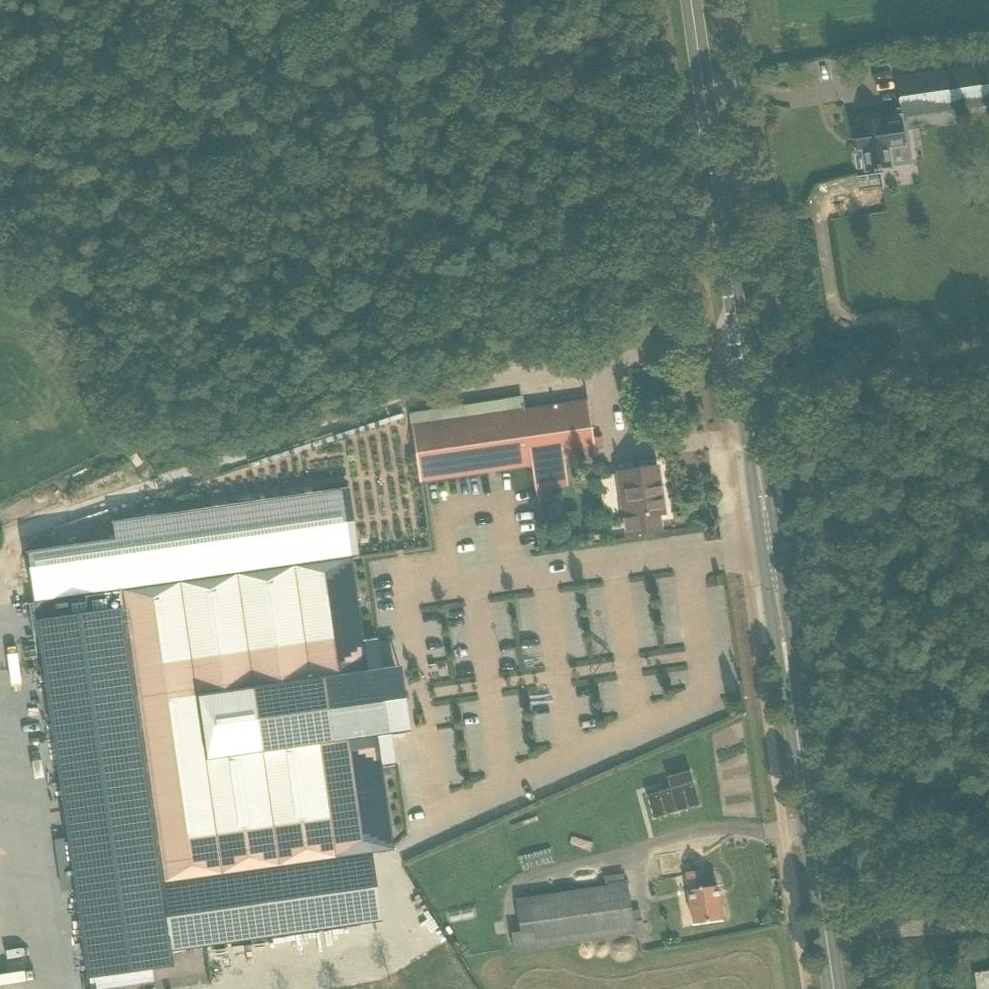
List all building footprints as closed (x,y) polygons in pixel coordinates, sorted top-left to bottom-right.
[(853,155),(856,173),(857,173),(866,171),(878,170),(879,169),(891,168),(915,164),(910,130),(924,128),(922,116),(988,106),(988,65),(898,79),(902,105),(903,118),(900,118),(893,119),(892,119),(887,119),(887,120),(859,124),(860,130),(854,131),(855,138),(856,145),(857,151),(857,154),(853,155)] [(568,404),(411,427),(420,485),(530,469),(596,459),(588,401),(568,404)] [(618,473),(620,488),(627,535),(660,530),(658,515),(664,514),(657,467),(618,473)] [(115,539),(27,552),(35,603),(34,603),(42,656),(68,838),(75,889),(87,972),(174,960),(172,952),(376,923),(366,854),(373,853),(394,850),(382,766),(378,737),(392,735),(405,733),(395,667),(382,668),(369,670),(364,641),(352,557),(343,489),(112,522),(115,539)] [(686,769),(663,776),(666,786),(643,794),(651,818),(697,803),(686,769)] [(683,851),(664,854),(655,856),(657,870),(686,865),(683,851)] [(701,871),(685,873),(693,924),(722,920),(718,886),(704,889),(701,871)] [(520,933),(511,934),(514,952),(596,940),(634,934),(635,934),(627,884),(596,889),(550,896),(528,899),(515,901),(520,933)] [(977,988),(985,988),(987,988),(988,988),(988,971),(974,973),(977,988)]
